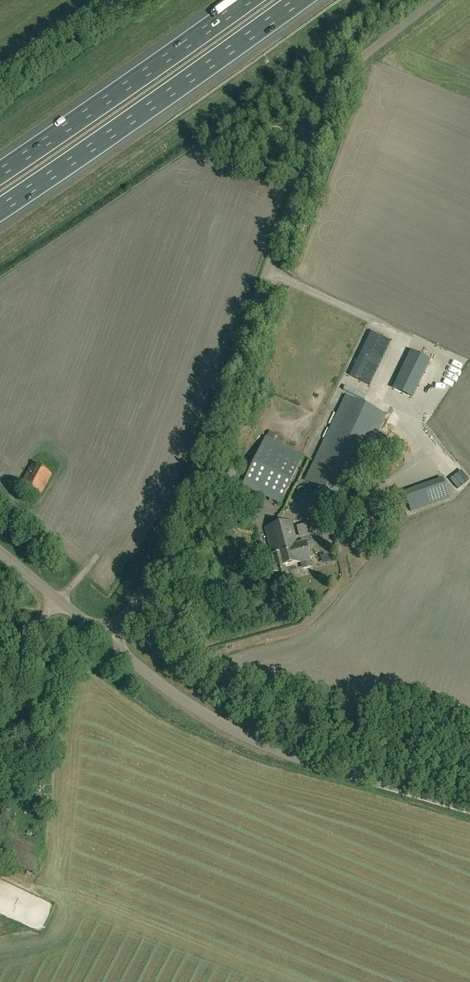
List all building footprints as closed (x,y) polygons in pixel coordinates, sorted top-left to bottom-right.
[(429,360),(439,365),(447,347),(437,343),(429,360)] [(394,388),(413,397),(431,361),(412,352),(394,388)] [(419,404),(423,406),(431,389),(426,387),(419,404)] [(382,424),(341,404),(305,479),(346,499),(382,424)] [(266,437),(242,485),(280,503),(303,455),(266,437)] [(52,474),(32,463),(22,484),(41,495),(52,474)] [(448,494),(442,478),(405,491),(410,508),(448,494)] [(292,521),(272,526),(282,567),(302,562),(303,567),(305,568),(310,566),(311,565),(309,560),(310,559),(310,557),(311,557),(312,555),(311,552),(310,551),(308,552),(306,541),(298,544),(292,521)] [(272,526),(265,527),(271,550),(266,552),(268,557),(267,557),(274,584),(283,582),(282,579),(288,578),(285,566),(282,567),(272,526)] [(0,830),(0,856),(34,871),(43,849),(0,830)] [(0,886),(0,905),(31,917),(38,899),(1,884),(0,886)]
